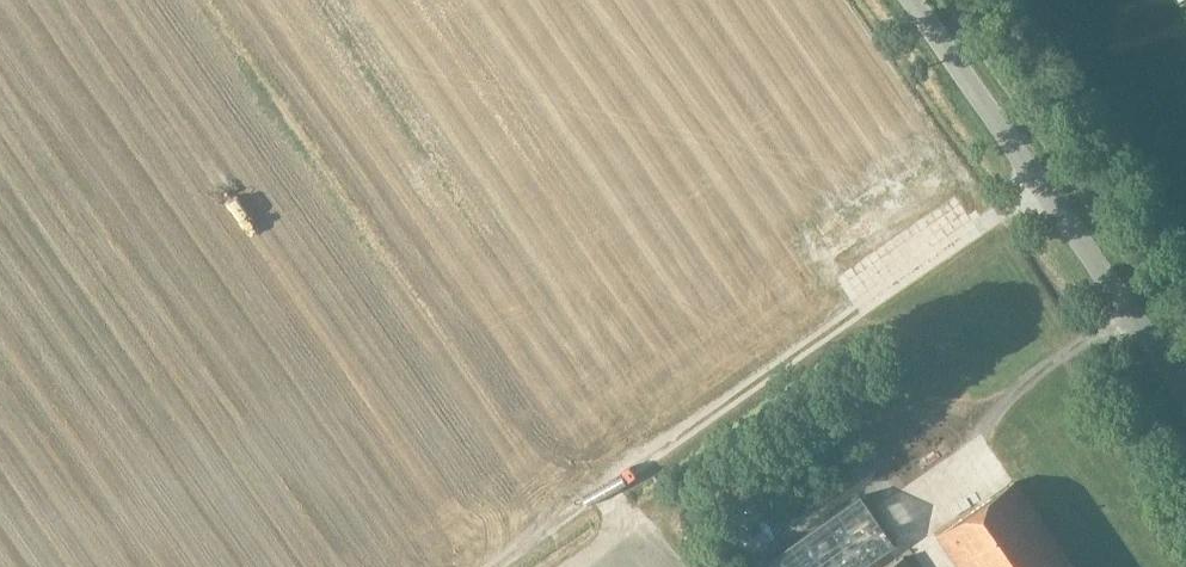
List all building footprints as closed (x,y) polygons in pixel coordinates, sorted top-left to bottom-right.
[(1012,481),(934,535),(957,566),(1072,566),(1012,481)] [(767,566),(861,566),(892,546),(857,496),(763,561),(767,566)] [(901,558),(887,566),(907,566),(901,558)]
